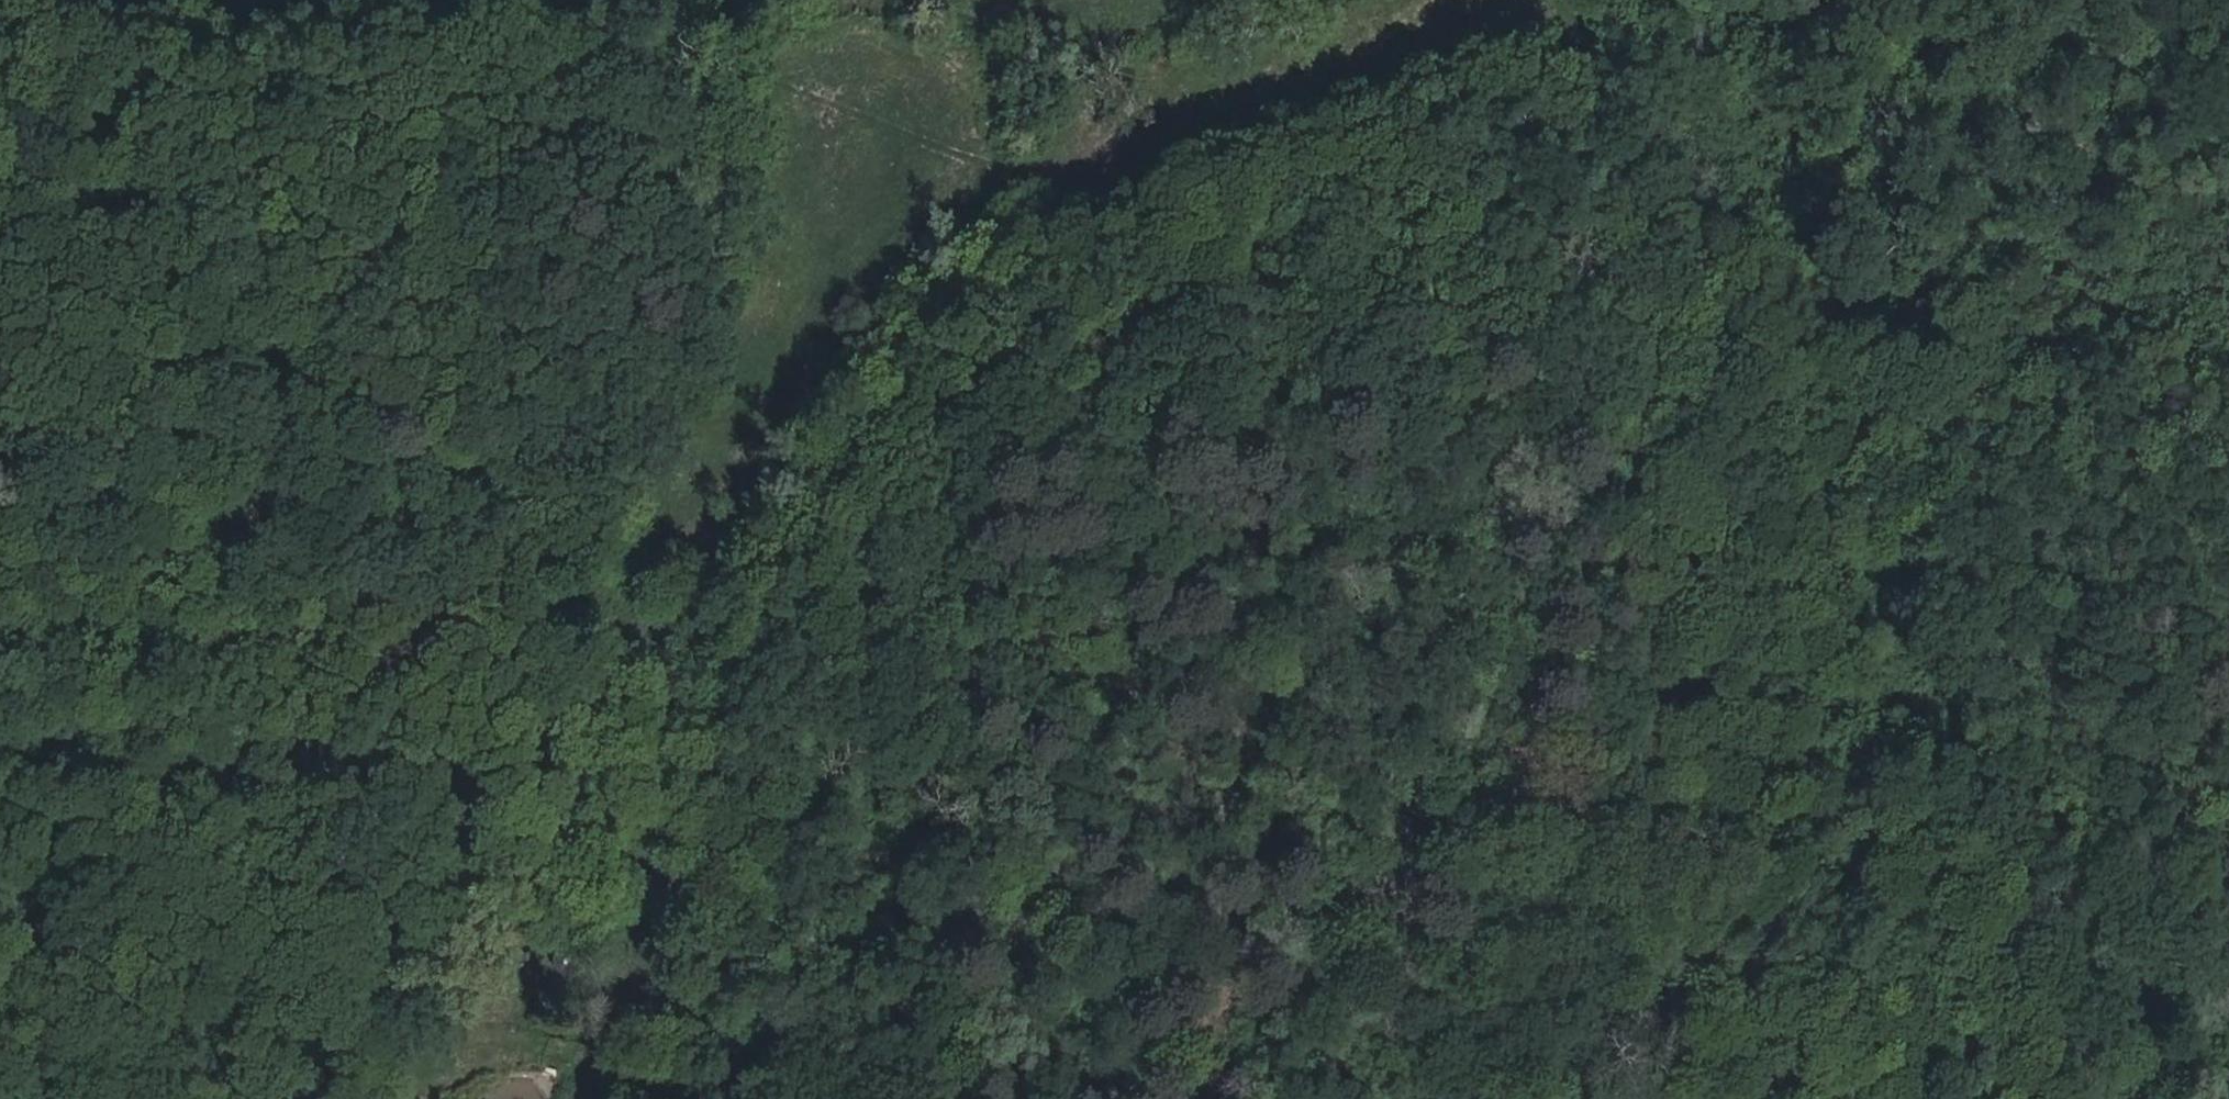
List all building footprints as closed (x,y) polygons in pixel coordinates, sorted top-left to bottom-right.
[(575,960),(576,956),(576,951),(576,948),(575,946),(575,944),(573,943),(572,942),(570,942),(568,941),(566,941),(564,941),(562,943),(561,943),(558,946),(556,950),(554,953),(553,956),(553,960),(553,963),(553,965),(554,968),(556,970),(557,971),(559,972),(561,973),(562,973),(564,973),(565,973),(567,972),(569,972),(570,970),(572,967),(574,964),(575,960)] [(503,971),(510,960),(501,955),(494,967),(503,971)]
